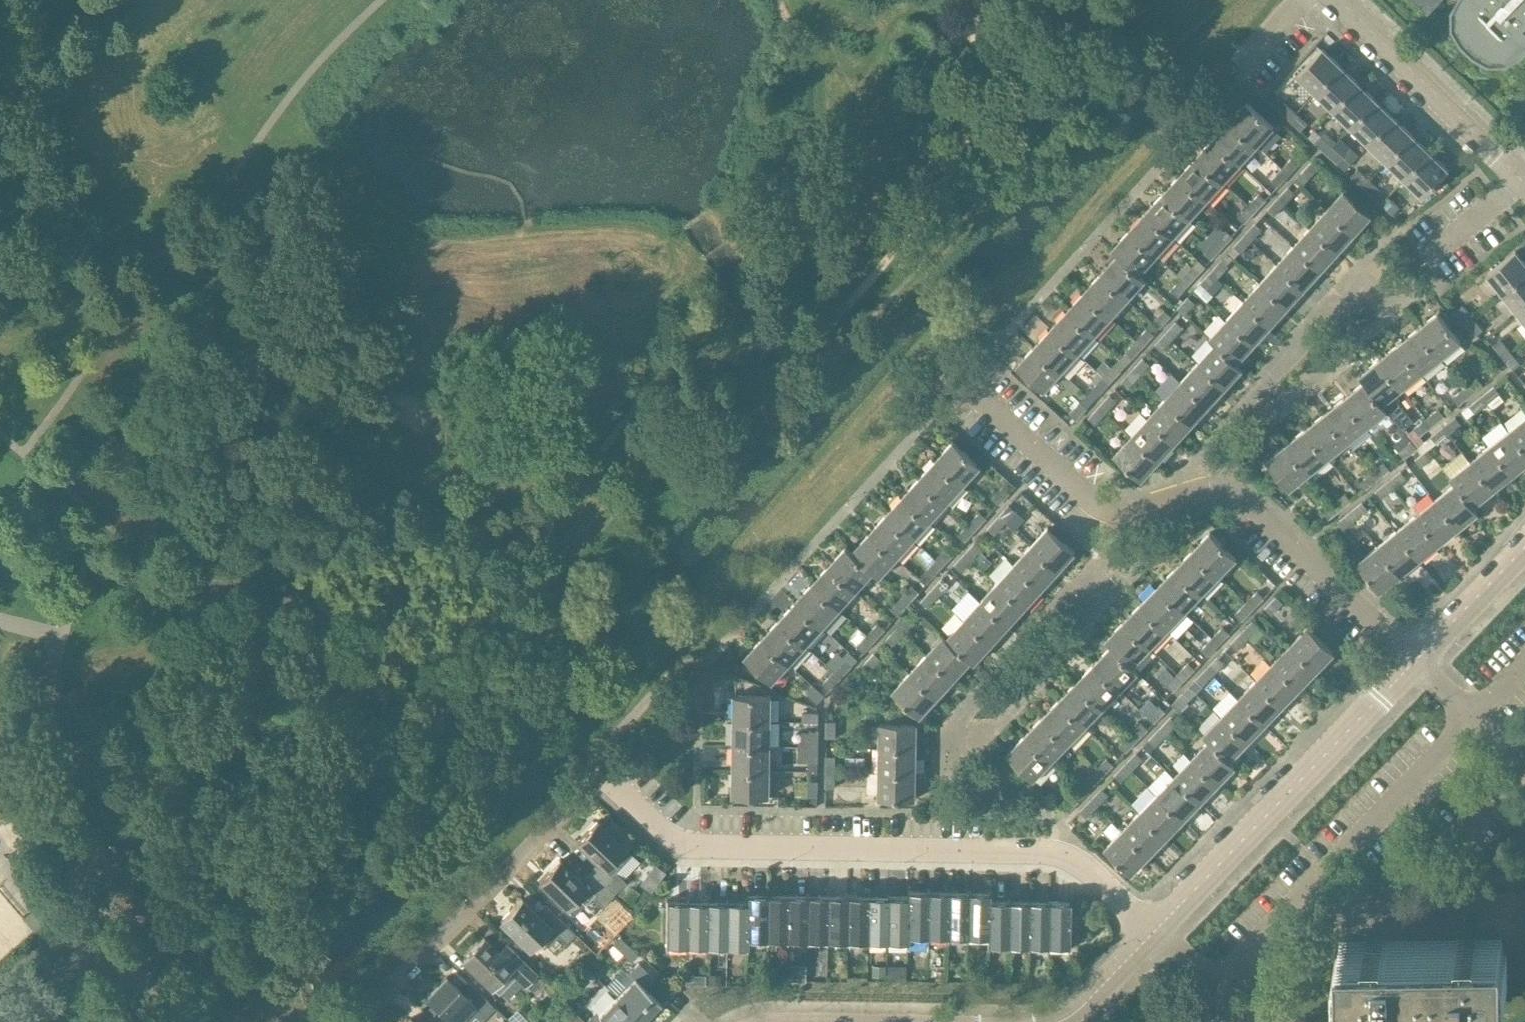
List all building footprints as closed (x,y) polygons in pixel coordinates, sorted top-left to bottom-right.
[(1428,10),(1437,0),(1418,0),(1428,10)] [(1452,9),(1452,11),(1452,26),(1452,28),(1460,42),(1473,54),(1487,62),(1489,62),(1504,62),(1506,61),(1519,54),(1521,52),(1520,51),(1524,46),(1524,0),(1457,0),(1452,9)] [(1315,92),(1340,65),(1322,48),(1297,74),(1315,92)] [(1333,109),(1358,83),(1340,65),(1315,92),(1333,109)] [(1351,127),(1376,100),(1358,83),(1333,109),(1351,127)] [(1368,144),(1394,117),(1376,100),(1351,127),(1368,144)] [(1273,126),(1246,101),(1229,120),(1257,145),(1273,126)] [(1295,113),(1284,102),(1277,109),(1289,120),(1295,113)] [(1307,123),(1295,113),(1289,120),(1301,130),(1307,123)] [(1386,161),(1412,135),(1394,117),(1368,144),(1386,161)] [(1257,145),(1229,120),(1212,138),(1240,163),(1257,145)] [(1404,179),(1430,152),(1412,135),(1386,161),(1404,179)] [(1332,146),(1320,136),(1314,142),(1326,153),(1332,146)] [(1240,163),(1212,138),(1196,156),(1223,181),(1240,163)] [(1344,157),(1332,146),(1326,153),(1337,164),(1344,157)] [(1422,196),(1448,170),(1430,152),(1404,179),(1422,196)] [(1223,181),(1196,156),(1179,175),(1206,200),(1223,181)] [(1289,174),(1299,163),(1292,156),(1282,167),(1289,174)] [(1307,179),(1318,167),(1311,161),(1300,172),(1307,179)] [(1278,186),(1289,174),(1282,167),(1271,179),(1278,186)] [(1369,180),(1357,169),(1351,176),(1363,187),(1369,180)] [(1206,200),(1179,175),(1162,193),(1189,218),(1206,200)] [(1380,190),(1369,180),(1363,187),(1374,197),(1380,190)] [(1284,204),(1295,192),(1288,186),(1277,198),(1284,204)] [(1370,215),(1343,190),(1326,209),(1354,234),(1370,215)] [(1189,218),(1162,193),(1145,211),(1173,236),(1189,218)] [(1255,210),(1265,199),(1258,193),(1248,204),(1255,210)] [(1398,207),(1387,197),(1381,203),(1392,214),(1398,207)] [(1274,216),(1284,204),(1277,198),(1267,209),(1274,216)] [(1244,222),(1255,210),(1248,204),(1237,216),(1244,222)] [(1354,234),(1326,209),(1309,227),(1337,252),(1354,234)] [(1173,236),(1145,211),(1128,230),(1156,255),(1173,236)] [(1251,241),(1262,230),(1255,223),(1244,234),(1251,241)] [(1337,252),(1309,227),(1293,246),(1320,270),(1337,252)] [(1156,255),(1128,230),(1112,248),(1118,254),(1138,274),(1156,255)] [(1221,247),(1232,236),(1225,230),(1214,241),(1221,247)] [(1240,253),(1251,241),(1244,234),(1233,246),(1240,253)] [(1211,259),(1221,247),(1214,241),(1204,253),(1211,259)] [(1320,270),(1293,246),(1276,264),(1303,289),(1320,270)] [(1524,275),(1524,263),(1515,251),(1487,274),(1502,293),(1524,275)] [(1145,279),(1138,274),(1118,254),(1101,272),(1128,297),(1145,279)] [(1217,278),(1228,266),(1221,260),(1210,272),(1217,278)] [(1188,262),(1177,274),(1181,278),(1188,284),(1199,272),(1192,266),(1188,262)] [(1303,289),(1276,264),(1259,282),(1286,307),(1303,289)] [(1128,297),(1101,272),(1084,291),(1111,316),(1128,297)] [(1207,289),(1217,278),(1210,272),(1200,283),(1207,289)] [(1524,307),(1524,275),(1502,293),(1517,313),(1524,307)] [(1175,284),(1170,289),(1177,296),(1188,284),(1181,278),(1175,284)] [(1286,307),(1259,282),(1242,301),(1270,326),(1286,307)] [(1111,316),(1084,291),(1067,309),(1094,334),(1111,316)] [(1183,315),(1194,303),(1187,297),(1177,309),(1183,315)] [(1270,326),(1242,301),(1225,319),(1253,344),(1270,326)] [(1462,306),(1455,312),(1464,323),(1471,318),(1462,306)] [(1094,334),(1067,309),(1050,328),(1077,353),(1094,334)] [(1159,327),(1170,315),(1163,309),(1153,321),(1159,327)] [(1460,342),(1437,313),(1417,329),(1441,358),(1460,342)] [(1482,331),(1471,318),(1464,323),(1475,337),(1482,331)] [(1253,344),(1225,319),(1209,337),(1215,343),(1236,363),(1253,344)] [(1172,339),(1183,327),(1176,321),(1165,333),(1172,339)] [(1077,353),(1050,328),(1033,346),(1060,371),(1077,353)] [(1144,345),(1153,334),(1146,328),(1137,339),(1144,345)] [(1441,358),(1417,329),(1398,344),(1421,374),(1441,358)] [(1162,350),(1172,339),(1165,333),(1155,344),(1162,350)] [(1132,357),(1144,345),(1137,339),(1125,351),(1132,357)] [(1499,340),(1492,345),(1502,357),(1509,352),(1499,340)] [(1242,368),(1236,363),(1215,343),(1198,362),(1225,387),(1242,368)] [(1421,374),(1398,344),(1378,360),(1401,389),(1421,374)] [(1060,371),(1033,346),(1016,365),(1043,390),(1060,371)] [(1519,364),(1509,352),(1502,357),(1512,370),(1519,364)] [(1143,358),(1132,369),(1139,376),(1139,375),(1149,383),(1153,378),(1144,370),(1150,364),(1143,358)] [(1401,389),(1378,360),(1358,376),(1363,382),(1387,411),(1401,430),(1413,420),(1393,396),(1401,389)] [(1225,387),(1198,362),(1181,380),(1208,405),(1225,387)] [(1110,382),(1120,371),(1113,364),(1103,376),(1110,382)] [(1128,387),(1139,376),(1132,369),(1121,381),(1128,387)] [(1099,394),(1110,382),(1103,376),(1092,387),(1099,394)] [(1470,395),(1483,385),(1477,378),(1464,388),(1470,395)] [(1208,405),(1181,380),(1164,399),(1191,424),(1208,405)] [(1387,411),(1363,382),(1344,398),(1367,427),(1387,411)] [(1493,387),(1481,396),(1487,404),(1488,403),(1493,409),(1504,400),(1499,394),(1493,387)] [(1458,405),(1470,395),(1464,388),(1452,397),(1458,405)] [(1109,394),(1098,406),(1105,412),(1106,412),(1113,419),(1121,411),(1113,404),(1116,401),(1109,394)] [(1474,414),(1487,404),(1481,396),(1468,406),(1474,414)] [(1367,427),(1344,398),(1324,413),(1347,442),(1367,427)] [(1191,424),(1164,399),(1147,417),(1175,442),(1191,424)] [(1076,419),(1087,407),(1080,401),(1069,413),(1076,419)] [(1095,424),(1105,412),(1098,406),(1088,418),(1095,424)] [(1431,426),(1443,416),(1437,409),(1425,419),(1431,426)] [(1347,442),(1324,413),(1305,429),(1328,458),(1347,442)] [(1175,442),(1147,417),(1130,436),(1158,461),(1175,442)] [(1508,431),(1524,452),(1524,417),(1508,431)] [(1448,435),(1460,425),(1454,418),(1442,427),(1448,435)] [(1419,436),(1431,426),(1425,419),(1413,428),(1419,436)] [(1087,423),(1081,430),(1086,435),(1092,428),(1087,423)] [(1436,444),(1448,435),(1442,427),(1430,437),(1436,444)] [(1328,458),(1305,429),(1285,444),(1308,474),(1328,458)] [(1508,431),(1489,446),(1512,475),(1524,464),(1524,452),(1508,431)] [(1405,434),(1393,444),(1398,451),(1404,458),(1416,448),(1411,441),(1405,434)] [(1158,461),(1130,436),(1114,454),(1141,479),(1158,461)] [(981,465),(953,440),(936,458),(964,484),(981,465)] [(1308,474),(1285,444),(1265,460),(1289,489),(1308,474)] [(1512,475),(1489,446),(1469,462),(1492,491),(1512,475)] [(1421,467),(1433,457),(1427,450),(1415,459),(1421,467)] [(964,484),(936,458),(919,477),(947,502),(964,484)] [(1492,491),(1469,462),(1449,478),(1454,484),(1472,507),(1492,491)] [(1377,479),(1389,470),(1383,463),(1372,472),(1377,479)] [(1394,488),(1406,478),(1400,471),(1388,481),(1394,488)] [(1364,489),(1377,479),(1372,472),(1359,482),(1364,489)] [(947,502),(919,477),(903,495),(930,521),(947,502)] [(1381,498),(1394,488),(1388,481),(1376,491),(1381,498)] [(1477,513),(1472,507),(1454,484),(1435,500),(1458,528),(1477,513)] [(999,504),(1010,492),(1003,486),(992,497),(999,504)] [(1338,511),(1350,501),(1345,494),(1332,504),(1338,511)] [(930,521),(903,495),(886,514),(914,539),(930,521)] [(1458,528),(1435,500),(1415,515),(1438,544),(1458,528)] [(1354,519),(1367,510),(1361,502),(1349,512),(1354,519)] [(1005,522),(1015,511),(1008,504),(998,516),(1005,522)] [(1326,520),(1338,511),(1332,504),(1320,513),(1326,520)] [(976,528),(986,518),(979,511),(969,522),(976,528)] [(1342,529),(1354,519),(1349,512),(1337,522),(1342,529)] [(914,539),(886,514),(869,533),(897,558),(914,539)] [(1438,544),(1415,515),(1396,531),(1419,560),(1438,544)] [(994,534),(1005,522),(998,516),(987,528),(994,534)] [(965,541),(976,528),(969,522),(958,534),(965,541)] [(1047,527),(1030,545),(1058,570),(1075,552),(1063,541),(1068,535),(1054,522),(1049,528),(1047,527)] [(1419,560),(1396,531),(1376,547),(1399,576),(1419,560)] [(1236,558),(1209,532),(1192,550),(1219,576),(1236,558)] [(897,558),(869,533),(853,551),(874,571),(880,576),(897,558)] [(971,559),(982,547),(975,541),(964,553),(971,559)] [(1058,570),(1030,545),(1013,563),(1041,589),(1058,570)] [(874,571),(853,551),(847,546),(830,564),(857,589),(874,571)] [(1399,576),(1376,547),(1356,562),(1380,591),(1399,576)] [(943,565),(953,554),(946,548),(936,559),(943,565)] [(1219,576),(1192,550),(1174,568),(1201,594),(1219,576)] [(960,571),(971,559),(964,553),(953,565),(960,571)] [(932,577),(943,565),(936,559),(925,571),(932,577)] [(1041,589),(1013,563),(996,582),(1024,607),(1041,589)] [(857,589),(830,564),(813,583),(840,608),(857,589)] [(1201,594),(1174,568),(1157,586),(1184,612),(1201,594)] [(937,596),(948,584),(941,578),(931,590),(937,596)] [(1024,607),(996,582),(980,600),(1007,626),(1024,607)] [(840,608),(813,583),(796,601),(823,626),(840,608)] [(908,603),(919,591),(912,585),(902,596),(908,603)] [(1184,612),(1157,586),(1140,604),(1167,630),(1184,612)] [(927,607),(937,596),(931,590),(921,601),(927,607)] [(1252,609),(1263,598),(1256,592),(1246,602),(1252,609)] [(898,614),(908,603),(902,596),(891,608),(898,614)] [(1271,614),(1282,602),(1276,596),(1265,607),(1271,614)] [(1007,626),(980,600),(963,619),(991,644),(1007,626)] [(823,626),(796,601),(779,620),(806,645),(823,626)] [(1241,621),(1252,609),(1246,602),(1234,614),(1241,621)] [(1167,630),(1140,604),(1122,621),(1149,648),(1167,630)] [(903,633),(914,622),(907,615),(897,627),(903,633)] [(991,644),(963,619),(946,638),(970,660),(974,663),(991,644)] [(806,645),(779,620),(762,638),(789,664),(806,645)] [(1149,648),(1122,621),(1105,639),(1111,645),(1132,666),(1149,648)] [(1247,639),(1258,627),(1252,621),(1241,632),(1247,639)] [(875,639),(884,629),(878,623),(868,633),(875,639)] [(1334,652),(1307,626),(1289,644),(1316,670),(1334,652)] [(893,645),(903,633),(897,627),(886,639),(893,645)] [(1218,644),(1228,634),(1222,627),(1211,638),(1218,644)] [(1236,650),(1247,639),(1241,632),(1230,644),(1236,650)] [(863,652),(875,639),(868,633),(857,646),(863,652)] [(970,660),(946,638),(943,635),(926,653),(953,679),(970,660)] [(789,664),(762,638),(745,657),(772,682),(789,664)] [(1207,656),(1218,644),(1211,638),(1200,650),(1207,656)] [(1316,670),(1289,644),(1272,662),(1299,688),(1316,670)] [(1137,672),(1132,666),(1111,645),(1094,663),(1120,689),(1137,672)] [(870,671),(880,659),(873,653),(863,664),(870,671)] [(953,679),(926,653),(909,672),(936,697),(953,679)] [(1217,656),(1206,668),(1213,674),(1214,673),(1222,680),(1232,670),(1224,663),(1217,656)] [(841,677),(851,666),(844,659),(834,671),(841,677)] [(1299,688),(1272,662),(1255,680),(1281,706),(1299,688)] [(1120,689),(1094,663),(1076,681),(1103,707),(1120,689)] [(1183,680),(1194,669),(1187,663),(1177,674),(1183,680)] [(1202,686),(1213,674),(1206,668),(1195,679),(1202,686)] [(830,689),(841,677),(834,671),(823,683),(830,689)] [(936,697),(909,672),(892,691),(919,716),(936,697)] [(1172,692),(1183,680),(1177,674),(1165,685),(1172,692)] [(1281,706),(1255,680),(1238,698),(1264,724),(1281,706)] [(1103,707),(1076,681),(1059,699),(1085,725),(1103,707)] [(824,696),(813,685),(806,692),(818,702),(824,696)] [(1178,710),(1189,699),(1182,692),(1171,704),(1178,710)] [(771,720),(772,695),(735,695),(734,720),(771,720)] [(1264,724),(1238,698),(1220,716),(1247,742),(1264,724)] [(1085,725),(1059,699),(1041,717),(1068,743),(1085,725)] [(1154,722),(1164,711),(1158,705),(1147,716),(1154,722)] [(819,722),(819,712),(803,712),(803,721),(819,722)] [(1247,742),(1220,716),(1203,734),(1208,740),(1229,760),(1247,742)] [(1068,743),(1041,717),(1024,735),(1051,761),(1068,743)] [(1167,734),(1177,723),(1170,717),(1160,727),(1167,734)] [(771,746),(771,720),(734,720),(734,745),(771,746)] [(836,737),(836,721),(827,721),(826,737),(836,737)] [(916,748),(917,723),(879,722),(879,747),(916,748)] [(1137,740),(1147,729),(1141,722),(1130,733),(1137,740)] [(1155,746),(1167,734),(1160,727),(1148,740),(1155,746)] [(809,730),(809,738),(809,746),(818,746),(818,731),(809,730)] [(1126,751),(1137,740),(1130,733),(1119,745),(1126,751)] [(1051,761),(1024,735),(1006,753),(1033,779),(1051,761)] [(1235,766),(1229,760),(1208,740),(1191,758),(1218,783),(1235,766)] [(771,771),(771,746),(734,745),(733,770),(771,771)] [(809,762),(809,771),(818,771),(818,762),(818,746),(809,746),(809,754),(809,762)] [(916,773),(916,748),(879,747),(879,772),(916,773)] [(1132,770),(1142,759),(1135,753),(1125,763),(1132,770)] [(835,772),(835,756),(826,756),(826,771),(835,772)] [(1102,776),(1113,764),(1106,758),(1095,769),(1102,776)] [(1218,783),(1191,758),(1174,776),(1200,801),(1218,783)] [(1120,782),(1132,770),(1125,763),(1114,775),(1120,782)] [(1091,787),(1102,776),(1095,769),(1085,780),(1091,787)] [(770,796),(771,771),(733,770),(733,795),(770,796)] [(834,787),(835,772),(826,771),(825,787),(834,787)] [(915,798),(916,773),(879,772),(878,798),(915,798)] [(1200,801),(1174,776),(1156,794),(1183,819),(1200,801)] [(817,796),(818,780),(808,780),(808,796),(817,796)] [(1097,806),(1108,795),(1101,788),(1090,800),(1097,806)] [(1067,812),(1078,800),(1071,794),(1060,805),(1067,812)] [(1183,819),(1156,794),(1139,812),(1165,837),(1183,819)] [(1086,817),(1097,806),(1090,800),(1079,811),(1086,817)] [(1165,837),(1139,812),(1121,830),(1148,856),(1165,837)] [(613,859),(624,848),(597,821),(576,842),(597,863),(589,871),(613,895),(625,882),(615,872),(621,867),(613,859)] [(1148,856),(1121,830),(1104,848),(1131,873),(1148,856)] [(613,895),(589,871),(580,880),(559,860),(539,881),(566,908),(577,897),(584,904),(590,898),(600,907),(613,895)] [(1473,889),(1474,941),(1420,942),(1421,1002),(1503,1001),(1503,978),(1524,977),(1524,888),(1473,889)] [(927,933),(928,890),(906,890),(906,896),(907,896),(906,933),(907,933),(927,933)] [(947,934),(948,890),(928,890),(927,933),(947,934)] [(967,934),(968,891),(948,890),(947,934),(967,934)] [(987,934),(988,899),(989,891),(968,891),(967,934),(987,934)] [(767,936),(767,893),(746,893),(746,901),(747,901),(746,936),(747,936),(767,936)] [(787,937),(787,894),(767,893),(767,936),(787,937)] [(806,937),(807,894),(787,894),(787,937),(806,937)] [(826,937),(827,895),(807,894),(806,937),(826,937)] [(847,938),(847,895),(827,895),(826,937),(847,938)] [(867,938),(867,895),(847,895),(847,938),(867,938)] [(886,939),(887,896),(867,895),(867,938),(886,939)] [(907,896),(906,896),(887,896),(886,939),(907,939),(907,933),(906,933),(907,896)] [(521,899),(500,921),(529,949),(539,939),(547,946),(557,935),(566,944),(575,934),(544,904),(536,913),(530,907),(521,899)] [(686,943),(687,900),(666,899),(665,942),(686,943)] [(1007,943),(1008,900),(988,899),(987,934),(987,942),(1007,943)] [(706,943),(707,900),(687,900),(686,943),(706,943)] [(726,944),(726,900),(707,900),(706,943),(726,944)] [(746,936),(747,901),(746,901),(726,900),(726,944),(747,944),(747,936),(746,936)] [(1027,943),(1028,900),(1008,900),(1007,943),(1027,943)] [(1048,943),(1048,900),(1028,900),(1027,943),(1048,943)] [(1068,944),(1069,901),(1048,900),(1048,943),(1068,944)] [(484,938),(463,960),(491,987),(498,994),(515,976),(524,985),(537,973),(507,944),(498,952),(484,938)] [(1421,1002),(1420,942),(1338,944),(1339,1004),(1421,1002)] [(629,946),(623,952),(632,961),(638,955),(629,946)] [(660,1002),(645,988),(654,978),(638,962),(620,981),(625,986),(615,996),(641,1021),(660,1002)] [(787,969),(787,978),(805,979),(805,970),(787,969)] [(704,975),(694,975),(694,984),(704,984),(704,975)] [(469,982),(468,983),(469,984),(461,992),(446,977),(425,998),(449,1021),(458,1021),(464,1016),(470,1021),(481,1021),(495,1008),(469,982)] [(615,996),(597,1014),(594,1011),(584,1021),(585,1021),(640,1021),(641,1021),(615,996)] [(584,1021),(576,1013),(567,1021),(585,1021),(584,1021)]
